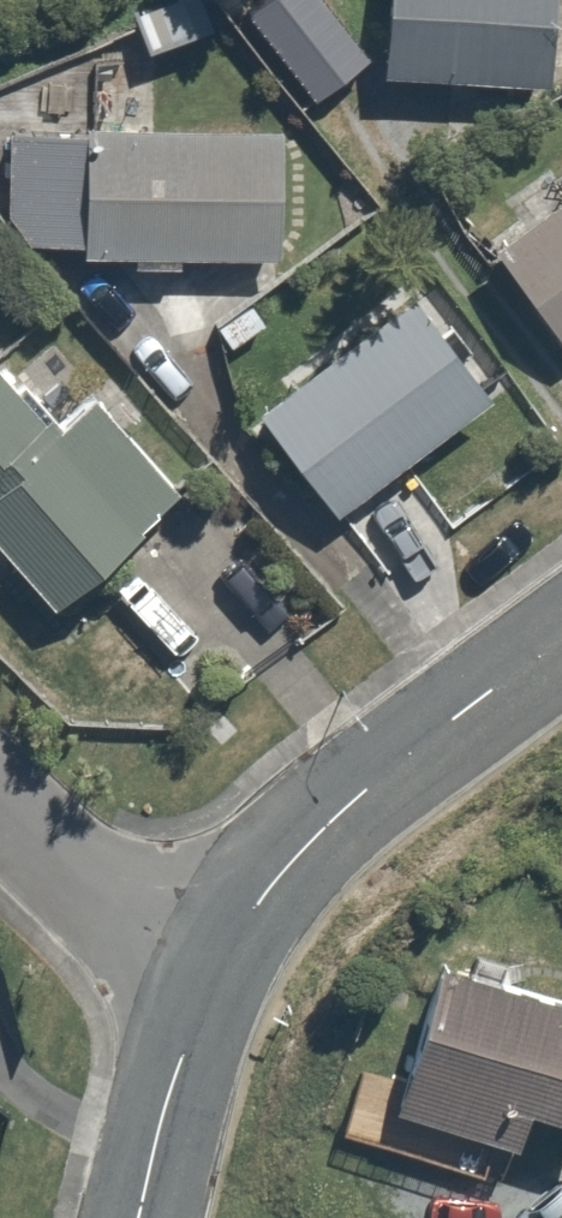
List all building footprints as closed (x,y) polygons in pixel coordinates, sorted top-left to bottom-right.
[(120,2),(138,60),(220,33),(210,0),(125,0),(120,2)] [(378,85),(549,94),(554,0),(383,0),(378,85)] [(15,248),(74,250),(74,262),(266,267),(269,135),(77,130),(77,146),(18,144),(15,248)] [(559,363),(561,361),(561,196),(480,255),(559,363)] [(248,414),(335,522),(491,396),(404,288),(248,414)] [(46,616),(169,512),(81,408),(54,431),(0,368),(0,562),(46,616)] [(432,974),(375,1166),(503,1204),(527,1122),(561,1132),(561,1012),(432,974)]
